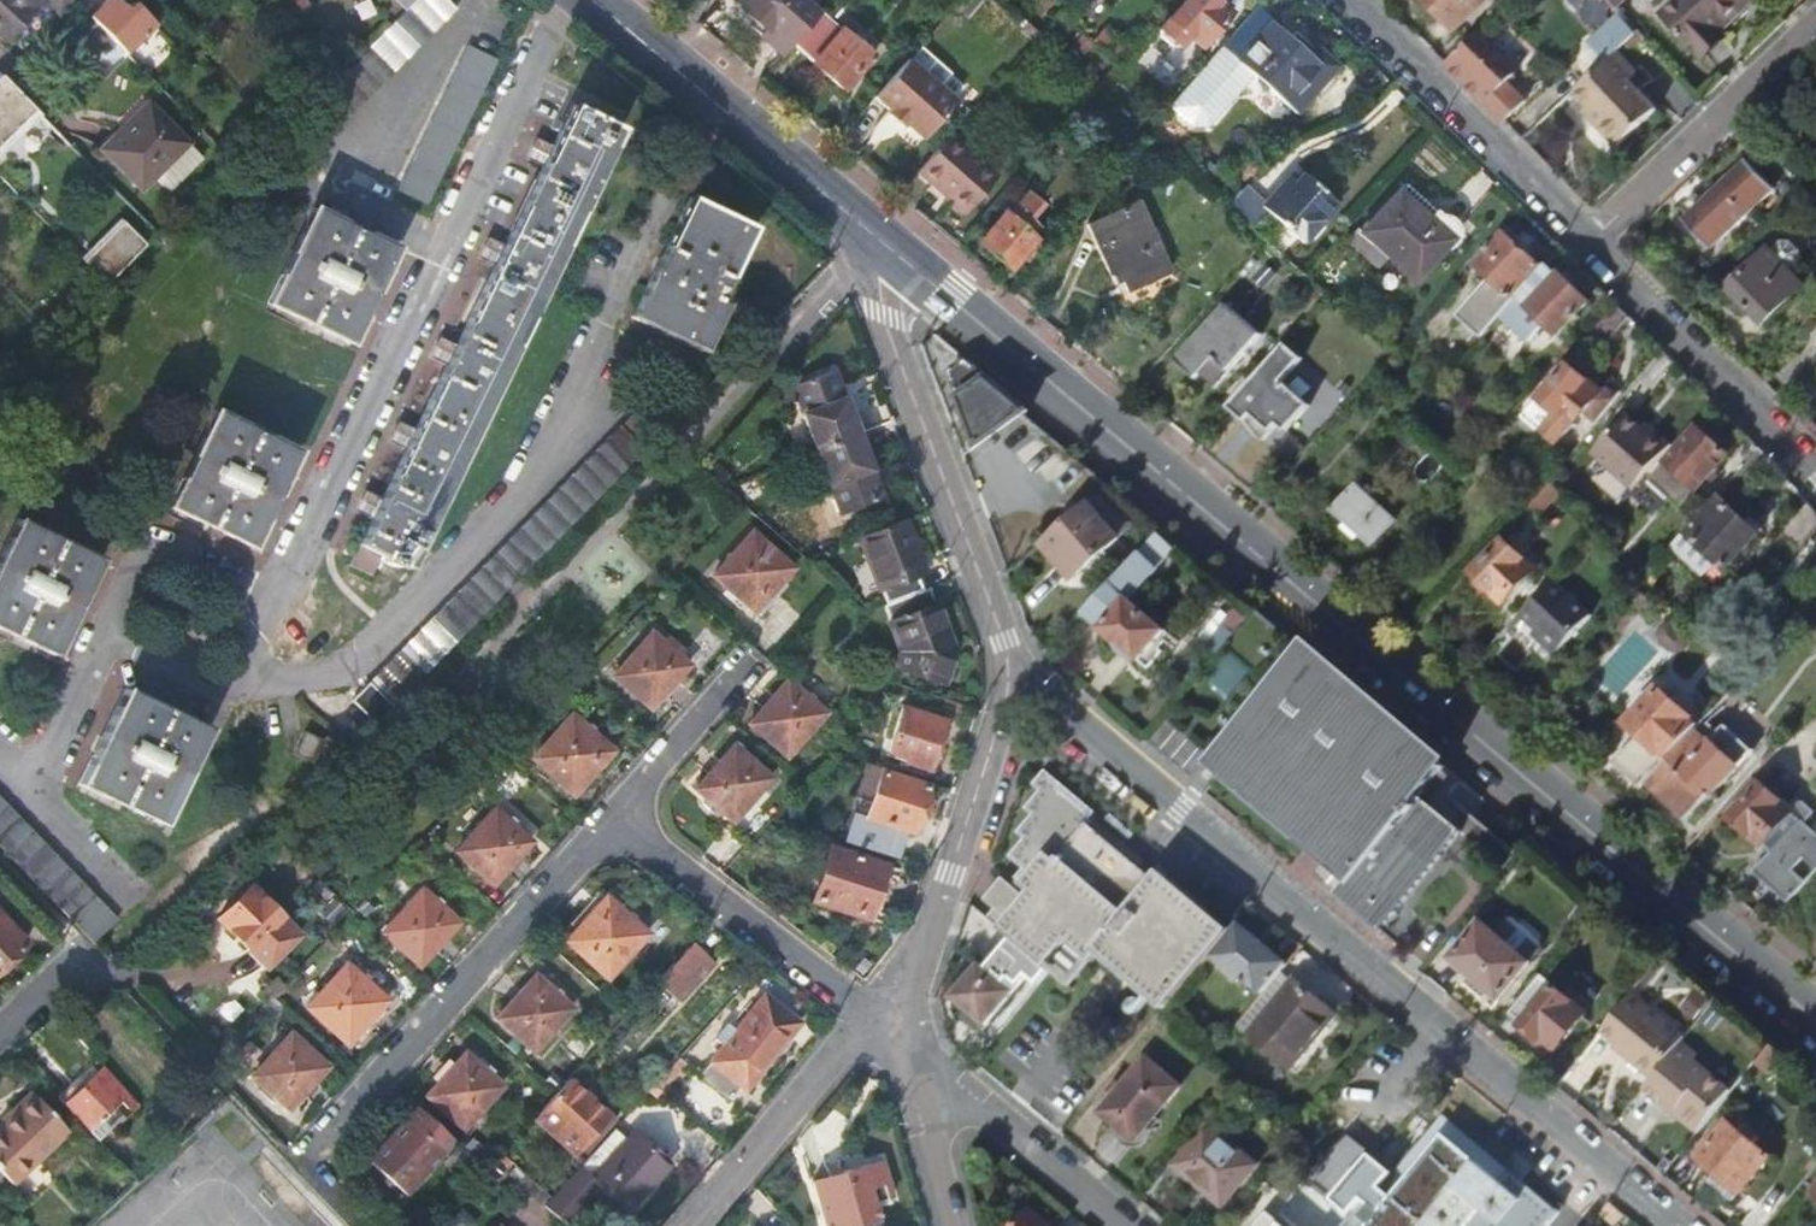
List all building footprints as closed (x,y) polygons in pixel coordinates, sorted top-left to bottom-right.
[(7,41),(45,0),(0,0),(0,34),(7,41)] [(119,47),(126,54),(154,26),(135,5),(128,12),(115,0),(108,0),(90,18),(119,47)] [(318,95),(241,172),(241,173),(265,197),(457,6),(451,0),(413,0),(404,9),(318,95)] [(278,4),(286,13),(299,0),(282,0),(278,4)] [(404,9),(413,0),(395,0),(404,9)] [(772,28),(773,26),(793,44),(821,12),(808,0),(745,0),(743,2),(772,28)] [(1210,0),(1186,0),(1160,29),(1161,41),(1171,50),(1180,48),(1187,40),(1199,51),(1229,17),(1210,0)] [(1460,32),(1493,0),(1428,0),(1460,32)] [(1618,11),(1630,1),(1629,0),(1609,0),(1618,11)] [(1664,17),(1702,60),(1726,38),(1721,31),(1750,3),(1748,0),(1683,0),(1664,17)] [(1253,10),(1173,101),(1174,117),(1191,131),(1207,129),(1250,79),(1295,118),(1308,102),(1297,93),(1319,67),(1253,10)] [(793,44),(843,90),(874,57),(822,11),(821,12),(793,44)] [(1621,52),(1640,35),(1624,17),(1602,37),(1617,56),(1621,52)] [(119,47),(90,18),(75,33),(84,42),(104,62),(119,47)] [(786,52),(793,44),(773,26),(772,28),(766,34),(786,52)] [(1479,95),(1507,123),(1529,101),(1511,82),(1519,75),(1480,35),(1449,65),(1479,95)] [(396,189),(425,203),(496,58),(467,44),(396,189)] [(1640,73),(1621,52),(1617,56),(1578,92),(1603,119),(1599,123),(1621,147),(1661,110),(1632,80),(1640,73)] [(909,57),(876,95),(892,109),(889,113),(904,127),(908,123),(923,137),(957,99),(909,57)] [(2,75),(0,77),(0,154),(41,114),(2,75)] [(618,126),(571,102),(551,145),(543,141),(541,138),(533,141),(534,145),(528,158),(541,164),(503,245),(490,238),(481,256),(494,263),(455,345),(448,341),(446,342),(442,338),(436,342),(438,345),(433,357),(446,364),(415,429),(402,423),(392,443),(405,449),(381,498),(369,492),(360,512),(372,518),(359,544),(383,555),(379,562),(393,568),(396,561),(407,566),(618,126)] [(148,103),(101,151),(142,191),(189,143),(148,103)] [(954,131),(919,170),(968,213),(1003,174),(954,131)] [(1689,223),(1717,252),(1781,191),(1752,161),(1689,223)] [(1263,208),(1303,242),(1335,206),(1301,177),(1293,186),(1287,181),(1265,205),(1263,208)] [(1243,186),(1224,207),(1246,226),(1263,208),(1265,205),(1243,186)] [(1427,221),(1396,194),(1362,233),(1414,279),(1455,231),(1434,213),(1427,221)] [(751,225),(688,195),(630,316),(701,350),(725,303),(716,299),(751,225)] [(1002,219),(972,253),(987,266),(991,269),(998,262),(1009,271),(1022,256),(1027,261),(1037,249),(1027,240),(1034,232),(1025,224),(1030,219),(1030,203),(1024,198),(1004,221),(1002,219)] [(1168,272),(1137,206),(1086,229),(1113,287),(1122,283),(1127,292),(1168,272)] [(396,247),(313,208),(267,303),(350,342),(396,247)] [(125,222),(84,261),(107,285),(148,246),(125,222)] [(1491,279),(1459,316),(1485,339),(1503,318),(1518,301),(1515,299),(1542,268),(1504,235),(1477,266),(1491,279)] [(1733,289),(1769,325),(1806,288),(1771,253),(1733,289)] [(1520,299),(1518,301),(1503,318),(1531,342),(1545,326),(1560,339),(1591,304),(1548,267),(1520,299)] [(1614,301),(1590,329),(1607,345),(1631,318),(1614,301)] [(1262,337),(1228,307),(1179,363),(1199,382),(1217,361),(1230,373),(1262,337)] [(1291,340),(1235,403),(1261,425),(1272,435),(1284,420),(1292,427),(1315,402),(1288,377),(1307,355),(1291,340)] [(953,374),(983,447),(1029,412),(967,362),(953,374)] [(1614,402),(1573,367),(1543,402),(1541,401),(1525,419),(1546,438),(1549,435),(1560,445),(1577,426),(1587,435),(1614,402)] [(791,387),(816,450),(857,434),(843,398),(838,400),(836,393),(840,392),(832,370),(791,387)] [(1261,425),(1235,403),(1226,414),(1202,441),(1200,444),(1227,466),(1261,425)] [(297,453),(214,413),(169,510),(251,549),(297,453)] [(1633,490),(1672,445),(1655,430),(1651,435),(1628,414),(1593,454),(1633,490)] [(622,424),(335,721),(358,743),(647,448),(622,424)] [(1734,454),(1702,424),(1656,478),(1688,506),(1734,454)] [(857,434),(816,450),(829,485),(871,469),(857,434)] [(1103,474),(1088,489),(1095,497),(1103,489),(1112,481),(1103,474)] [(1682,513),(1688,506),(1656,478),(1650,486),(1682,513)] [(1066,490),(1082,508),(1091,500),(1095,497),(1088,489),(1079,479),(1066,490)] [(1568,500),(1552,487),(1533,509),(1549,522),(1568,500)] [(1330,513),(1372,549),(1392,525),(1351,489),(1330,513)] [(1720,496),(1688,533),(1697,541),(1690,550),(1707,565),(1710,562),(1716,566),(1721,561),(1730,569),(1762,533),(1720,496)] [(1082,508),(1049,538),(1083,577),(1125,539),(1091,500),(1082,508)] [(859,535),(887,605),(925,590),(918,575),(923,573),(913,545),(907,548),(897,520),(859,535)] [(18,525),(0,561),(0,630),(55,656),(99,563),(18,525)] [(752,533),(713,576),(753,611),(790,569),(752,533)] [(1091,603),(1109,621),(1104,628),(1140,660),(1166,630),(1131,600),(1161,566),(1155,560),(1169,544),(1159,535),(1091,603)] [(1539,572),(1505,543),(1477,575),(1482,580),(1478,584),(1490,595),(1494,591),(1510,605),(1539,572)] [(884,606),(900,649),(895,667),(942,683),(953,650),(930,589),(925,590),(887,605),(884,606)] [(1570,644),(1529,609),(1499,644),(1521,664),(1517,668),(1535,684),(1570,644)] [(692,668),(652,632),(613,675),(652,711),(692,668)] [(1207,765),(1349,883),(1339,895),(1381,931),(1459,837),(1418,802),(1443,771),(1300,652),(1207,765)] [(825,716),(788,683),(750,726),(787,758),(825,716)] [(1621,763),(1649,788),(1669,765),(1675,758),(1687,745),(1706,723),(1665,686),(1633,722),(1647,734),(1621,763)] [(209,731),(128,692),(80,788),(163,827),(209,731)] [(942,721),(898,708),(882,758),(927,771),(942,721)] [(614,753),(575,718),(536,761),(576,797),(614,753)] [(1706,723),(1687,745),(1700,756),(1712,742),(1714,744),(1722,735),(1707,722),(1706,723)] [(325,743),(305,734),(295,755),(315,765),(325,743)] [(1669,765),(1681,776),(1685,772),(1705,791),(1707,789),(1715,796),(1741,767),(1714,744),(1712,742),(1700,756),(1687,745),(1675,758),(1669,765)] [(768,781),(731,747),(693,789),(731,822),(768,781)] [(927,786),(880,772),(866,817),(913,832),(927,786)] [(1021,904),(1068,943),(1093,964),(1102,953),(1169,1009),(1211,956),(1231,930),(1159,869),(1150,878),(1086,823),(1096,812),(1046,772),(1034,787),(1041,792),(1026,811),(1032,816),(1018,834),(1025,840),(1008,859),(1023,871),(1016,880),(1030,892),(1021,904)] [(1798,813),(1768,786),(1737,819),(1768,847),(1798,813)] [(73,921),(96,945),(119,921),(97,898),(98,898),(0,798),(0,847),(73,921)] [(533,844),(497,812),(461,853),(496,885),(533,844)] [(877,864),(823,849),(808,904),(863,919),(877,864)] [(426,858),(436,867),(443,859),(434,850),(426,858)] [(984,900),(995,910),(988,918),(998,927),(1022,896),(1001,879),(984,900)] [(460,925),(424,893),(386,936),(421,968),(460,925)] [(648,934),(606,897),(569,940),(610,977),(648,934)] [(1000,929),(1013,940),(1041,963),(1047,969),(1068,943),(1021,904),(1000,929)] [(278,965),(227,915),(196,947),(247,997),(278,965)] [(1502,1002),(1533,965),(1546,949),(1546,941),(1520,919),(1512,920),(1498,936),(1483,923),(1451,960),(1502,1002)] [(1211,956),(1245,985),(1248,981),(1264,994),(1288,965),(1239,921),(1231,930),(1211,956)] [(0,922),(0,973),(25,950),(0,922)] [(695,939),(658,980),(682,1001),(719,960),(695,939)] [(999,953),(959,1001),(989,1026),(1041,963),(1013,940),(1001,955),(999,953)] [(719,965),(677,1008),(695,1024),(736,981),(719,965)] [(390,1002),(348,966),(308,1009),(350,1047),(390,1002)] [(574,1010),(536,976),(498,1018),(536,1052),(574,1010)] [(1515,1012),(1525,1022),(1524,1023),(1559,1053),(1590,1015),(1545,977),(1515,1012)] [(1339,1014),(1296,979),(1250,1035),(1292,1070),(1339,1014)] [(1689,1039),(1636,995),(1606,1032),(1634,1055),(1631,1059),(1655,1079),(1686,1043),(1689,1039)] [(713,1039),(723,1047),(711,1063),(740,1088),(745,1092),(798,1027),(764,998),(738,1029),(729,1021),(713,1039)] [(330,1068),(288,1032),(249,1077),(289,1113),(330,1068)] [(1735,1093),(1698,1061),(1702,1056),(1686,1043),(1655,1079),(1648,1088),(1663,1102),(1667,1097),(1681,1109),(1681,1117),(1701,1133),(1735,1093)] [(505,1088),(466,1054),(428,1097),(466,1131),(505,1088)] [(679,1059),(654,1088),(661,1095),(686,1066),(679,1059)] [(1182,1090),(1148,1061),(1125,1088),(1119,1083),(1105,1099),(1112,1105),(1103,1116),(1129,1138),(1135,1140),(1140,1140),(1182,1090)] [(699,1077),(728,1101),(740,1088),(711,1063),(699,1077)] [(108,1069),(67,1107),(91,1131),(111,1112),(117,1118),(124,1112),(118,1105),(126,1097),(121,1092),(126,1088),(108,1069)] [(556,1094),(535,1117),(578,1156),(612,1116),(570,1078),(556,1094)] [(36,1096),(17,1114),(19,1116),(0,1134),(0,1172),(16,1188),(72,1135),(36,1096)] [(1504,1185),(1514,1173),(1443,1115),(1384,1188),(1396,1197),(1445,1136),(1446,1137),(1471,1158),(1504,1185)] [(446,1153),(409,1119),(368,1164),(407,1198),(446,1153)] [(1257,1169),(1209,1129),(1176,1168),(1225,1209),(1257,1169)] [(615,1133),(580,1172),(578,1171),(552,1199),(546,1206),(567,1224),(598,1188),(626,1212),(665,1165),(631,1135),(625,1141),(615,1133)] [(1788,1171),(1744,1135),(1714,1171),(1758,1208),(1788,1171)] [(1446,1137),(1445,1136),(1396,1197),(1384,1188),(1383,1187),(1395,1172),(1351,1136),(1313,1182),(1352,1215),(1365,1199),(1374,1206),(1364,1218),(1373,1225),(1372,1225),(1550,1225),(1561,1212),(1514,1173),(1504,1185),(1471,1158),(1446,1137)] [(810,1181),(823,1225),(849,1225),(875,1219),(870,1201),(890,1196),(879,1158),(837,1170),(838,1173),(810,1181)] [(1801,1210),(1815,1223),(1815,1192),(1801,1210)] [(1032,1213),(1021,1225),(1047,1225),(1032,1213)]
